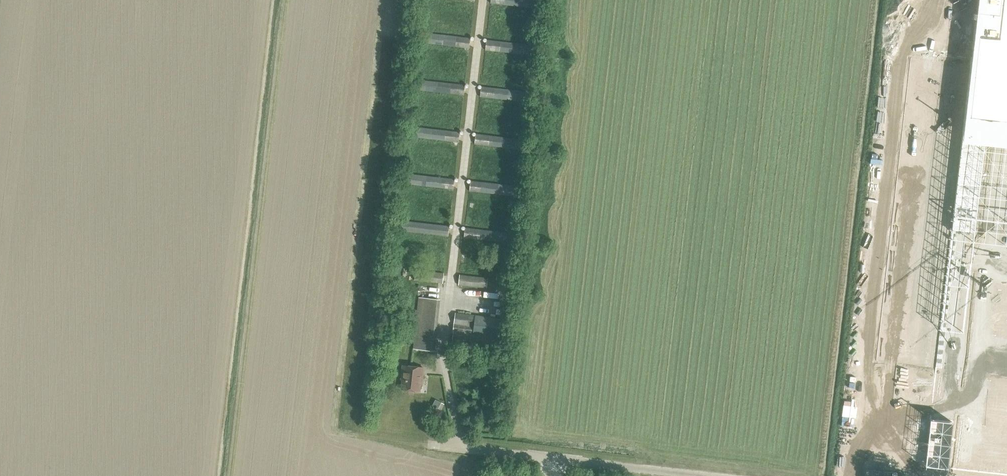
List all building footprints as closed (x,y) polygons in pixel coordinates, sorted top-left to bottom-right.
[(491,3),(540,8),(541,0),(491,0),(491,3)] [(924,470),(980,475),(1006,475),(1006,0),(978,0),(924,470)] [(421,32),(420,42),(469,48),(470,38),(421,32)] [(486,40),(485,50),(535,55),(536,45),(486,40)] [(414,89),(464,95),(465,85),(415,79),(414,89)] [(480,97),(530,102),(531,92),(481,87),(480,97)] [(410,126),(409,136),(458,142),(459,132),(410,126)] [(476,134),(475,144),(524,150),(525,140),(476,134)] [(404,183),(453,189),(454,179),(405,173),(404,183)] [(469,191),(519,198),(520,187),(471,180),(469,191)] [(400,219),(398,230),(448,236),(449,226),(400,219)] [(465,228),(464,238),(513,244),(515,233),(465,228)] [(416,270),(415,280),(443,283),(444,273),(416,270)] [(459,285),(486,288),(488,278),(460,275),(459,285)] [(418,337),(415,337),(414,349),(434,351),(440,299),(422,297),(418,337)] [(454,323),(468,325),(469,315),(455,313),(454,323)] [(474,326),(473,334),(495,336),(497,318),(475,315),(474,326)] [(452,342),(453,342),(466,343),(467,333),(453,331),(452,342)] [(472,344),(493,346),(495,336),(473,334),(472,344)] [(419,390),(420,384),(421,384),(423,368),(403,365),(402,375),(403,375),(402,388),(401,388),(401,389),(419,391),(419,390)]
